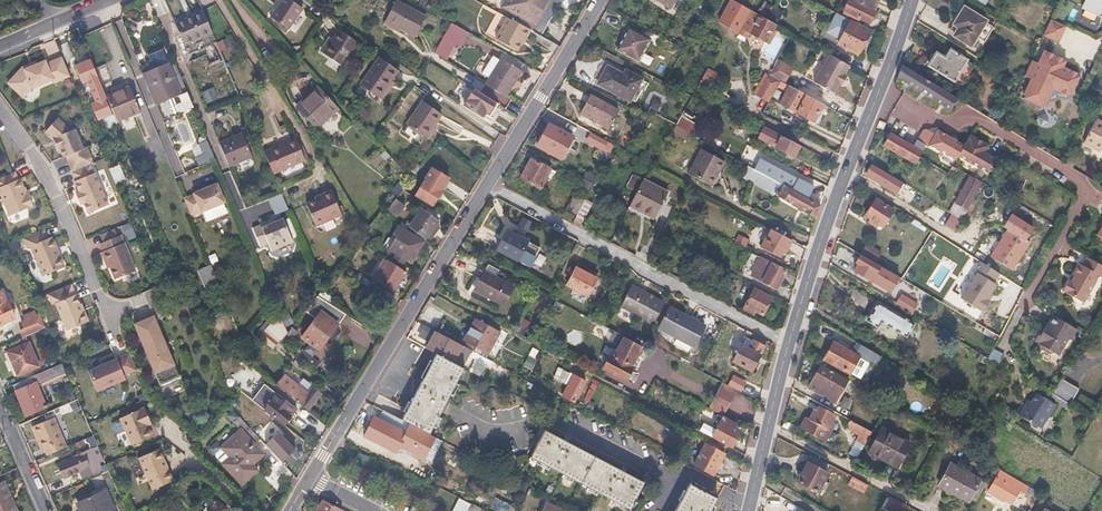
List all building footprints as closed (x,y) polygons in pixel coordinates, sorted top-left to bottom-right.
[(284,6),(275,19),(292,30),(306,9),(294,0),(283,0),(281,3),(284,6)] [(398,0),(395,0),(385,18),(400,27),(413,35),(425,15),(398,0)] [(504,6),(537,25),(534,31),(542,36),(562,0),(507,0),(504,6)] [(854,0),(848,0),(843,11),(867,23),(874,10),(854,0)] [(874,9),(878,1),(876,0),(857,0),(874,9)] [(1083,7),(1101,16),(1101,0),(1086,0),(1083,7)] [(743,4),(742,4),(733,21),(734,22),(743,4)] [(766,17),(743,4),(734,22),(767,41),(777,24),(766,17)] [(964,6),(953,24),(959,28),(954,36),(971,46),(987,20),(964,6)] [(207,9),(179,21),(188,43),(216,31),(207,9)] [(1043,35),(1059,40),(1065,23),(1049,17),(1043,35)] [(385,18),(382,23),(398,31),(400,27),(385,18)] [(533,31),(510,18),(498,40),(519,51),(523,44),(527,37),(529,39),(533,31)] [(870,29),(850,20),(837,44),(857,53),(870,29)] [(469,31),(453,23),(436,51),(447,58),(457,43),(460,46),(469,31)] [(959,28),(953,24),(948,33),(954,36),(959,28)] [(652,38),(630,26),(618,47),(639,60),(652,38)] [(342,29),(335,38),(326,51),(344,64),(360,42),(342,29)] [(335,38),(331,35),(322,48),(326,51),(335,38)] [(1071,94),(1080,70),(1063,63),(1066,55),(1042,45),(1037,59),(1030,57),(1024,73),(1028,75),(1020,95),(1044,105),(1052,86),(1071,94)] [(945,58),(937,52),(929,66),(955,81),(967,59),(951,49),(945,58)] [(491,76),(486,83),(507,95),(514,84),(517,79),(523,70),(503,57),(502,59),(495,54),(483,72),(491,76)] [(850,65),(830,54),(813,82),(833,94),(838,84),(840,86),(845,77),(843,76),(850,65)] [(23,66),(7,83),(23,97),(32,87),(52,79),(54,82),(71,75),(63,56),(46,63),(45,60),(37,63),(24,68),(23,66)] [(401,70),(382,57),(363,84),(382,97),(392,82),(401,70)] [(79,77),(86,74),(98,101),(107,97),(92,60),(74,66),(79,77)] [(794,68),(778,60),(770,74),(781,80),(786,83),(794,68)] [(169,63),(144,73),(156,103),(170,97),(171,99),(177,114),(180,113),(184,111),(195,107),(187,90),(180,73),(173,76),(169,63)] [(624,72),(608,64),(598,82),(630,99),(643,77),(626,68),(624,72)] [(902,65),(897,77),(926,94),(933,84),(902,65)] [(719,73),(709,67),(702,79),(713,85),(719,73)] [(770,74),(766,72),(755,91),(771,99),(781,80),(770,74)] [(395,84),(392,82),(382,97),(385,99),(395,84)] [(933,84),(926,94),(949,109),(956,98),(933,84)] [(824,104),(791,86),(780,105),(813,123),(824,104)] [(133,87),(109,97),(118,120),(142,111),(133,87)] [(316,129),(338,111),(318,87),(296,105),(316,129)] [(495,101),(475,88),(465,105),(483,116),(487,109),(489,110),(495,101)] [(618,109),(590,94),(579,112),(608,127),(618,109)] [(171,99),(158,104),(164,119),(177,114),(171,99)] [(111,105),(100,107),(105,127),(116,125),(111,105)] [(441,118),(422,105),(406,128),(426,141),(435,127),(441,118)] [(153,161),(168,156),(175,176),(183,173),(158,108),(151,111),(160,134),(145,140),(153,161)] [(554,112),(550,120),(565,129),(569,121),(554,112)] [(690,141),(698,123),(680,115),(672,133),(690,141)] [(44,130),(52,137),(55,136),(59,146),(63,155),(65,154),(72,169),(89,162),(92,161),(86,145),(82,146),(74,127),(71,128),(57,116),(44,130)] [(1098,119),(1085,143),(1098,149),(1100,146),(1101,148),(1101,121),(1098,119)] [(566,133),(548,123),(537,145),(555,155),(566,133)] [(763,125),(757,136),(794,156),(800,145),(763,125)] [(438,130),(435,127),(426,141),(429,143),(438,130)] [(925,128),(919,139),(930,146),(932,143),(958,159),(960,155),(966,144),(940,129),(937,133),(929,127),(925,128)] [(237,138),(223,144),(233,166),(256,156),(245,132),(236,136),(237,138)] [(972,134),(966,144),(960,155),(988,172),(995,158),(985,152),(989,145),(972,134)] [(890,135),(883,145),(914,165),(921,153),(924,147),(915,142),(912,148),(906,144),(900,141),(894,137),(890,135)] [(290,144),(275,150),(283,170),(308,159),(299,137),(289,141),(290,144)] [(201,144),(205,154),(206,153),(211,151),(212,151),(208,140),(201,144)] [(290,144),(289,141),(274,147),(275,150),(290,144)] [(725,160),(702,148),(688,173),(711,186),(717,176),(713,174),(716,168),(720,170),(725,160)] [(551,168),(530,157),(521,177),(541,187),(551,168)] [(753,168),(755,169),(768,176),(792,190),(798,179),(759,157),(753,168)] [(75,179),(74,179),(78,189),(77,190),(82,201),(83,201),(87,211),(107,202),(94,171),(93,171),(89,162),(72,169),(71,170),(75,179)] [(110,166),(115,182),(125,179),(120,163),(110,166)] [(872,164),(866,174),(900,196),(907,186),(872,164)] [(454,180),(431,167),(416,195),(438,207),(454,180)] [(755,169),(751,176),(764,183),(768,176),(755,169)] [(764,183),(762,186),(815,216),(820,205),(819,205),(792,190),(768,176),(764,183)] [(983,182),(972,176),(958,204),(961,205),(955,216),(964,221),(983,182)] [(641,181),(634,177),(629,186),(636,190),(641,181)] [(0,187),(0,193),(10,216),(33,206),(28,194),(26,195),(19,179),(0,187)] [(669,193),(644,179),(633,200),(647,208),(645,212),(656,217),(669,193)] [(196,193),(185,198),(192,214),(202,210),(203,211),(226,202),(218,183),(195,192),(196,193)] [(415,198),(403,189),(387,209),(397,217),(410,200),(412,201),(415,198)] [(912,189),(909,194),(923,203),(927,198),(912,189)] [(323,200),(312,205),(320,226),(346,215),(336,192),(329,195),(330,197),(323,200)] [(584,201),(573,195),(565,210),(576,216),(584,201)] [(587,196),(584,201),(576,216),(576,218),(583,222),(595,200),(587,196)] [(893,210),(876,198),(864,215),(882,227),(893,210)] [(633,200),(631,204),(645,212),(647,208),(633,200)] [(438,221),(423,210),(410,228),(425,239),(438,221)] [(274,219),(255,227),(262,245),(270,241),(273,248),(294,240),(285,218),(275,222),(274,219)] [(532,222),(523,218),(519,226),(528,230),(532,222)] [(396,236),(400,238),(392,252),(399,256),(397,260),(406,265),(408,261),(416,265),(428,245),(400,228),(396,236)] [(791,240),(770,229),(761,248),(779,258),(783,250),(786,251),(791,240)] [(1029,241),(1008,229),(991,257),(1012,269),(1029,241)] [(28,248),(31,247),(43,276),(64,267),(52,237),(47,239),(43,230),(24,238),(28,248)] [(528,242),(508,231),(497,251),(517,261),(528,242)] [(102,249),(101,250),(105,260),(107,259),(109,265),(114,277),(135,268),(120,232),(99,241),(102,249)] [(880,252),(866,244),(861,253),(875,261),(880,252)] [(856,262),(858,264),(854,270),(871,280),(879,266),(860,254),(856,262)] [(1076,274),(1072,279),(1070,278),(1064,289),(1085,301),(1101,274),(1101,275),(1101,263),(1088,256),(1084,264),(1081,262),(1075,273),(1076,274)] [(785,271),(760,257),(751,275),(776,288),(785,271)] [(407,271),(388,260),(376,281),(395,291),(407,271)] [(497,269),(487,264),(483,271),(493,277),(497,269)] [(212,265),(202,269),(213,296),(223,292),(212,265)] [(597,279),(578,268),(569,286),(588,296),(597,279)] [(493,277),(483,271),(474,289),(494,299),(492,301),(502,307),(513,287),(493,277)] [(371,281),(359,274),(355,281),(367,289),(371,281)] [(666,300),(633,282),(622,304),(654,322),(666,300)] [(880,283),(876,291),(900,305),(905,297),(880,283)] [(52,305),(55,304),(67,331),(89,322),(84,310),(82,311),(80,305),(71,285),(48,295),(52,305)] [(145,319),(134,323),(160,385),(179,376),(156,319),(170,313),(158,285),(143,291),(152,313),(153,315),(145,319)] [(772,298),(754,289),(743,309),(753,314),(754,311),(762,316),(772,298)] [(15,318),(7,300),(6,300),(2,291),(0,292),(0,325),(15,318)] [(306,312),(315,318),(305,335),(311,340),(310,342),(318,348),(341,315),(316,297),(306,312)] [(914,323),(878,302),(868,319),(879,326),(882,321),(906,336),(914,323)] [(705,325),(670,306),(658,328),(693,347),(705,325)] [(39,313),(37,308),(23,314),(25,319),(39,313)] [(25,319),(22,320),(26,328),(22,330),(25,337),(26,336),(45,328),(39,313),(25,319)] [(288,332),(281,315),(260,340),(273,350),(280,341),(288,332)] [(1048,333),(1044,331),(1038,341),(1042,343),(1041,345),(1043,346),(1044,351),(1051,354),(1056,353),(1061,356),(1070,341),(1073,340),(1079,329),(1056,316),(1049,327),(1050,328),(1048,333)] [(487,326),(474,319),(463,340),(476,347),(487,326)] [(499,333),(487,326),(476,347),(488,354),(499,333)] [(461,345),(435,330),(426,349),(436,354),(452,363),(461,345)] [(752,340),(745,336),(736,353),(730,349),(726,357),(751,371),(767,341),(755,334),(752,340)] [(12,350),(7,352),(18,376),(40,367),(26,336),(25,337),(10,344),(12,350)] [(613,358),(609,356),(602,369),(625,380),(632,367),(630,367),(640,348),(623,338),(613,358)] [(283,342),(280,341),(273,350),(275,352),(283,342)] [(833,344),(823,360),(848,375),(857,358),(874,368),(881,356),(858,343),(851,354),(833,344)] [(137,370),(130,353),(88,371),(97,391),(125,379),(124,375),(137,370)] [(477,353),(474,359),(488,367),(491,361),(477,353)] [(452,363),(436,354),(402,419),(430,433),(464,369),(452,363)] [(62,363),(12,385),(26,414),(44,406),(36,386),(66,373),(62,363)] [(843,380),(821,367),(813,382),(835,395),(843,380)] [(285,377),(278,386),(312,413),(321,402),(301,386),(300,387),(294,382),(293,383),(285,377)] [(584,382),(575,377),(566,394),(575,400),(584,382)] [(306,380),(301,386),(321,402),(326,395),(306,380)] [(1087,392),(1068,382),(1059,398),(1078,408),(1087,392)] [(737,391),(722,383),(717,392),(732,400),(737,391)] [(270,388),(257,404),(285,427),(298,410),(270,388)] [(717,392),(712,400),(727,409),(732,400),(717,392)] [(1029,406),(1026,405),(1020,415),(1039,426),(1047,413),(1050,415),(1056,404),(1037,392),(1032,401),(1029,406)] [(731,410),(748,417),(754,400),(737,394),(731,410)] [(727,409),(712,400),(707,409),(722,417),(727,409)] [(816,411),(814,410),(809,420),(827,430),(835,416),(818,407),(816,411)] [(144,408),(120,418),(125,429),(131,445),(152,436),(147,425),(145,421),(149,419),(144,408)] [(699,420),(695,429),(730,448),(739,432),(733,429),(735,426),(715,415),(709,426),(699,420)] [(238,430),(223,445),(232,454),(222,464),(241,484),(258,468),(250,461),(261,450),(255,444),(260,439),(239,416),(232,424),(238,430)] [(53,417),(32,426),(41,448),(44,447),(47,455),(67,446),(53,417)] [(375,417),(367,431),(387,441),(385,445),(399,452),(409,434),(411,436),(416,427),(399,419),(394,428),(375,417)] [(125,429),(120,418),(112,421),(117,432),(125,429)] [(846,427),(859,434),(856,440),(865,445),(872,432),(850,420),(846,427)] [(912,444),(882,428),(870,452),(899,468),(912,444)] [(543,430),(528,458),(628,509),(643,481),(543,430)] [(285,464),(298,451),(281,433),(268,446),(285,464)] [(73,454),(74,455),(58,462),(64,476),(79,469),(83,477),(101,469),(98,462),(104,460),(93,435),(87,437),(89,443),(91,447),(73,454)] [(87,437),(75,443),(77,448),(89,443),(87,437)] [(719,447),(706,441),(694,464),(713,474),(723,454),(717,451),(719,447)] [(159,449),(139,458),(153,490),(173,481),(159,449)] [(810,464),(807,463),(797,482),(818,493),(828,474),(825,473),(830,465),(814,457),(810,464)] [(952,463),(941,483),(950,488),(949,490),(970,501),(971,499),(977,503),(988,483),(952,463)] [(1024,485),(1009,475),(998,494),(1013,503),(1024,485)] [(853,477),(849,485),(865,493),(869,485),(853,477)] [(0,483),(0,510),(17,510),(4,481),(0,483)] [(688,483),(673,510),(709,510),(716,497),(688,483)] [(78,503),(81,510),(113,510),(105,492),(78,503)] [(457,496),(450,510),(465,510),(469,502),(457,496)] [(214,500),(208,510),(226,510),(228,508),(214,500)] [(323,500),(317,510),(341,510),(342,509),(323,500)] [(542,510),(564,510),(546,501),(542,510)]
